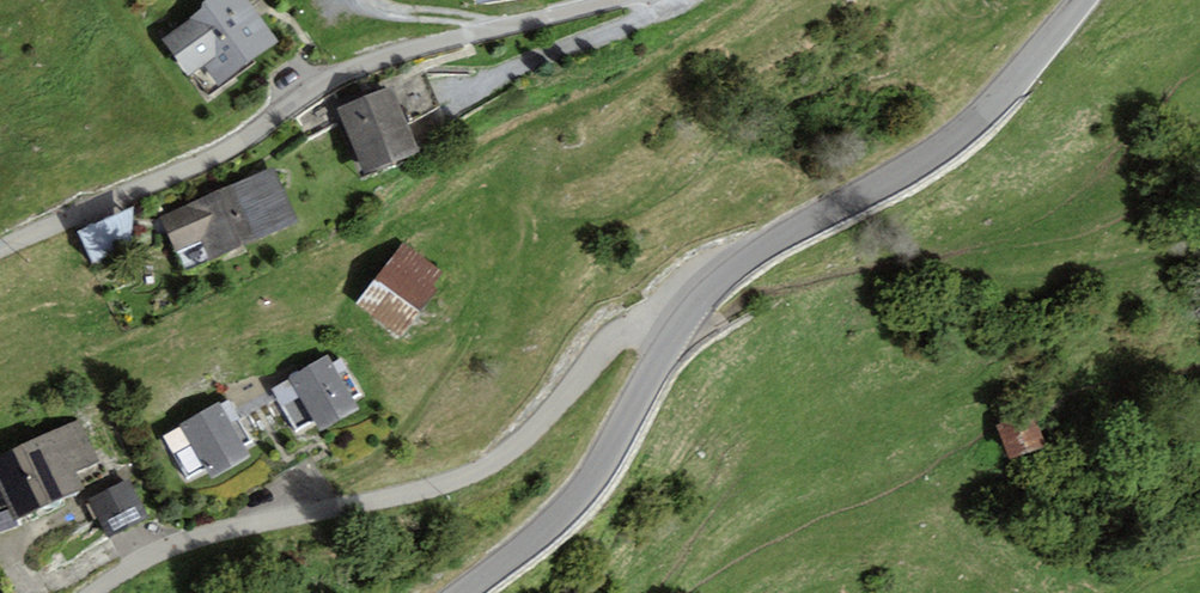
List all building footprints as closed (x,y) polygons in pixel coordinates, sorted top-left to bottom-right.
[(279,41),(247,0),(206,0),(203,1),(202,9),(161,40),(190,77),(203,67),(219,88),(279,41)] [(417,154),(392,86),(338,108),(363,175),(417,154)] [(275,166),(159,216),(183,271),(299,221),(275,166)] [(77,231),(93,265),(129,247),(133,206),(77,231)] [(404,243),(355,304),(394,334),(398,338),(437,289),(432,285),(442,273),(404,243)] [(360,410),(353,398),(362,394),(341,359),(333,363),(327,354),(288,378),(289,380),(272,390),(296,430),(313,420),(320,433),(360,410)] [(252,457),(245,446),(253,441),(228,400),(220,404),(218,401),(179,424),(180,426),(162,437),(187,479),(205,469),(212,480),(252,457)] [(1038,418),(1001,429),(1013,469),(1050,458),(1038,418)] [(0,456),(0,492),(8,510),(13,521),(16,519),(86,488),(78,471),(100,461),(81,419),(0,456)] [(129,479),(89,500),(109,540),(150,519),(129,479)] [(16,519),(13,521),(8,510),(0,513),(0,533),(20,526),(16,519)]
